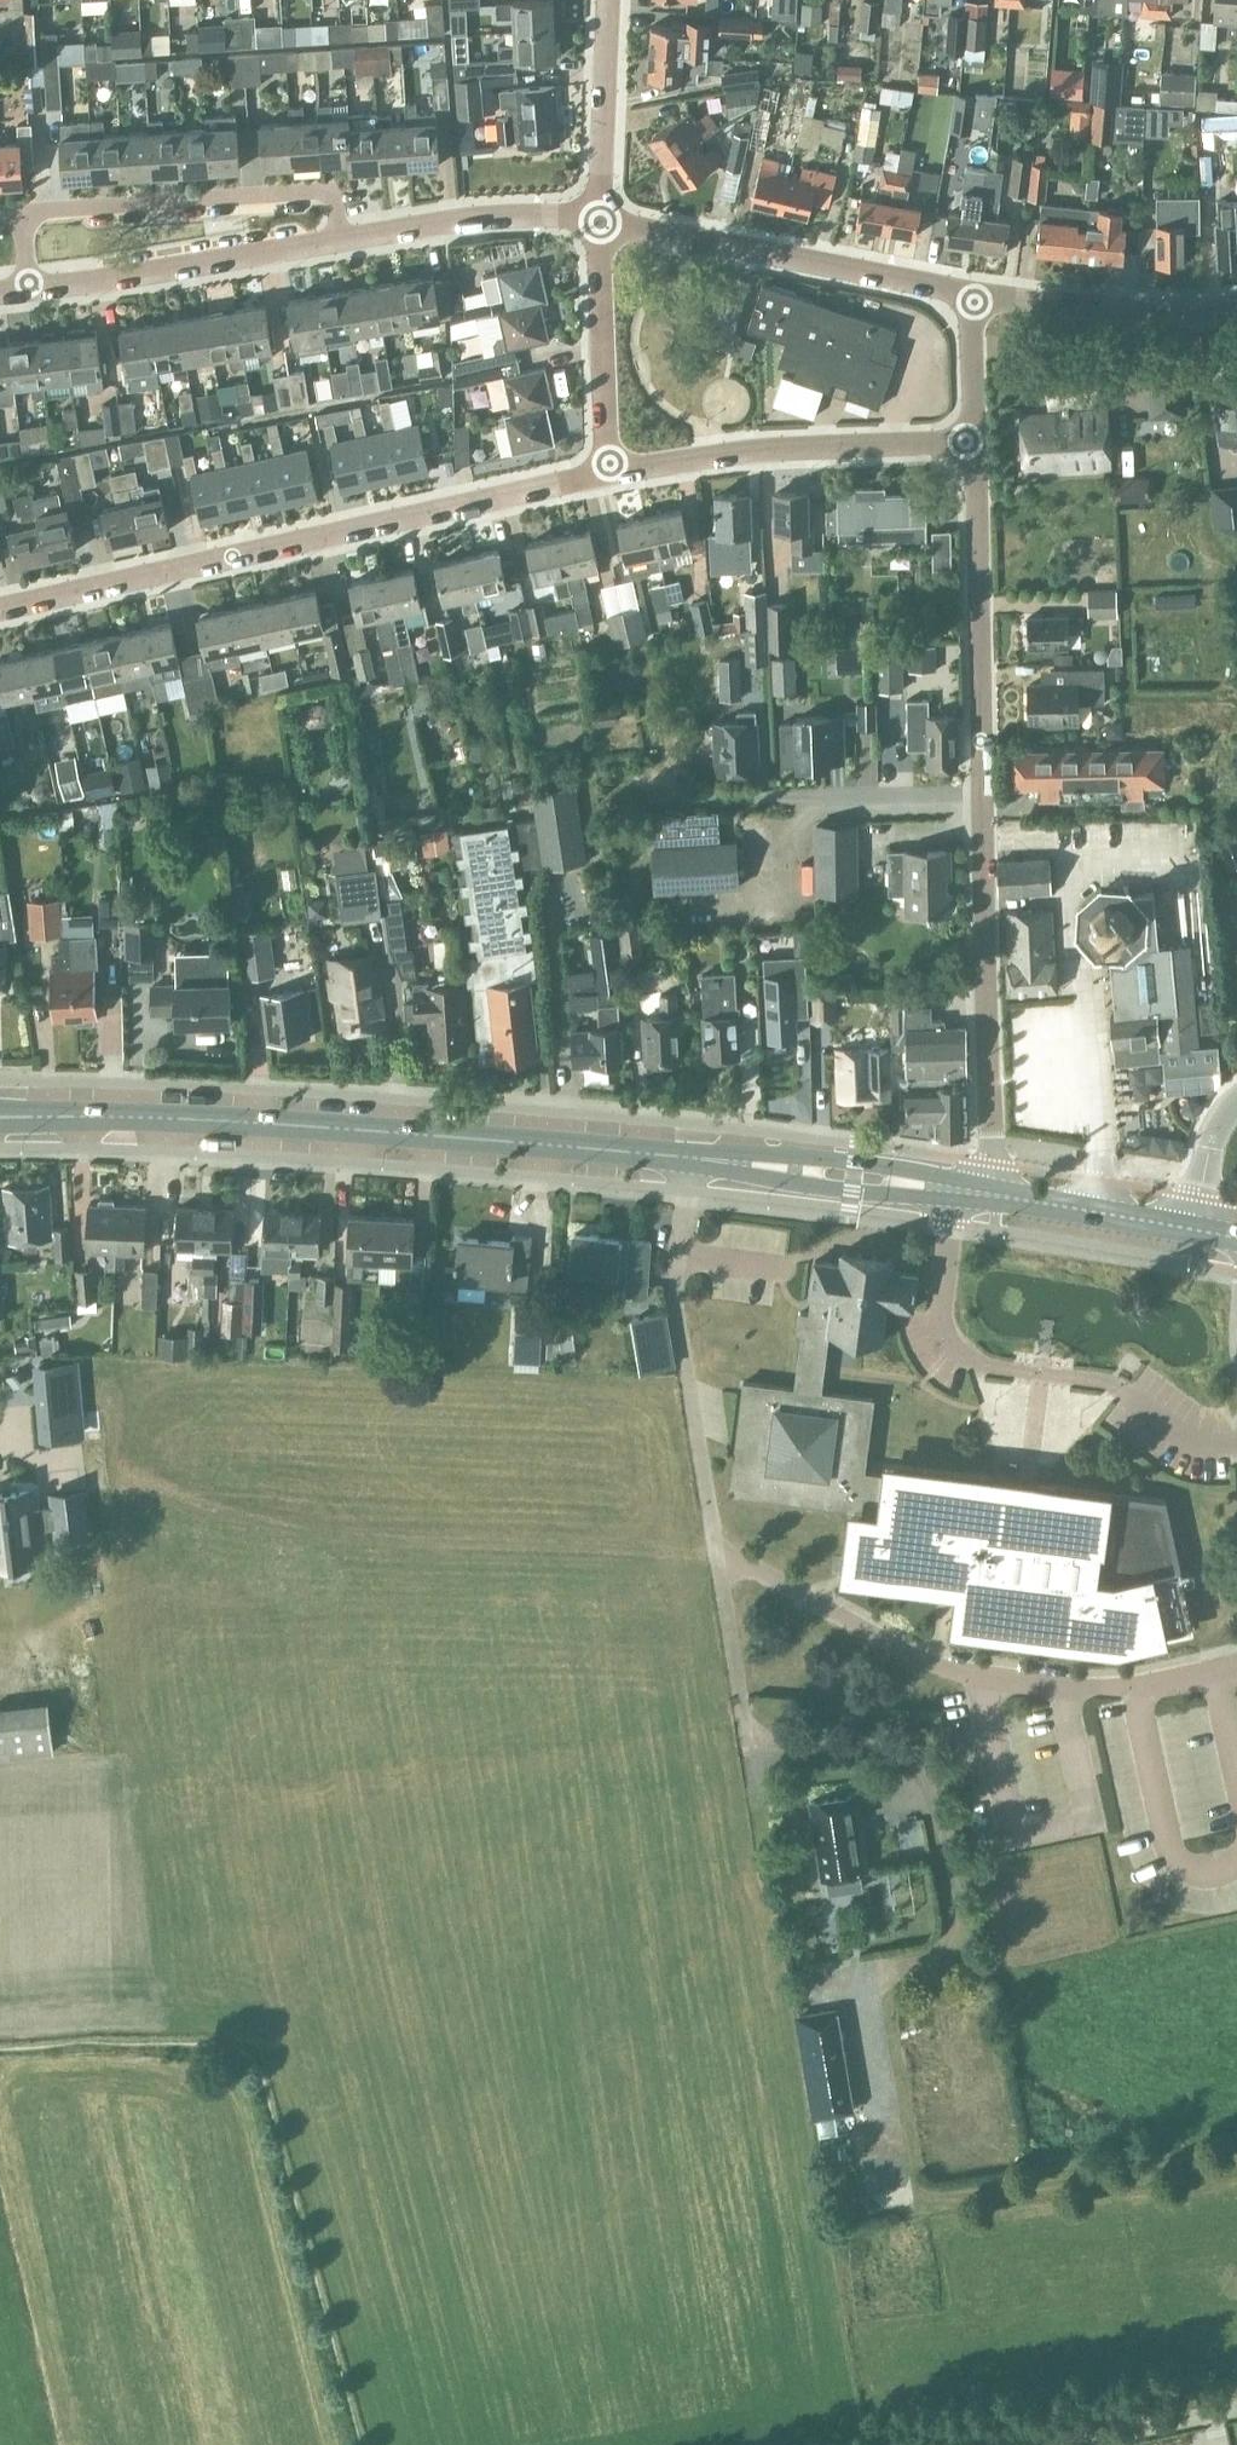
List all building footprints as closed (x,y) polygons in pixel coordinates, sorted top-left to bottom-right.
[(10,11),(24,10),(23,0),(9,0),(10,11)] [(481,0),(450,0),(451,10),(481,8),(481,0)] [(553,0),(513,3),(513,4),(496,6),(497,20),(514,19),(515,33),(555,31),(553,0)] [(774,16),(797,18),(798,0),(775,0),(774,16)] [(860,29),(863,29),(862,38),(875,39),(876,31),(878,31),(881,1),(869,0),(863,0),(860,29)] [(884,24),(899,26),(901,0),(886,0),(884,24)] [(924,14),(939,15),(939,3),(949,4),(950,0),(925,0),(924,14)] [(1010,7),(1011,7),(1008,42),(1039,45),(1041,9),(1025,8),(1026,0),(1010,0),(1010,7)] [(1098,0),(1083,0),(1082,12),(1097,13),(1098,0)] [(1097,13),(1111,14),(1112,0),(1098,0),(1097,13)] [(1142,16),(1157,17),(1157,9),(1158,0),(1144,0),(1142,16)] [(1157,9),(1172,9),(1173,10),(1173,1),(1187,2),(1188,0),(1158,0),(1157,9)] [(1213,23),(1229,24),(1228,37),(1236,38),(1236,0),(1215,0),(1213,23)] [(831,1),(830,24),(840,25),(841,2),(831,1)] [(823,4),(803,3),(801,23),(822,24),(823,4)] [(428,17),(429,36),(445,35),(443,4),(427,6),(428,17)] [(1172,9),(1157,9),(1157,17),(1171,18),(1172,9)] [(39,13),(26,13),(29,65),(42,64),(39,13)] [(241,18),(243,48),(258,47),(256,17),(241,18)] [(399,19),(399,20),(400,38),(418,37),(417,17),(399,19)] [(963,48),(966,18),(949,17),(946,54),(962,56),(963,48)] [(243,48),(241,18),(226,18),(226,36),(227,49),(243,48)] [(762,38),(762,23),(752,22),(752,21),(711,18),(709,36),(751,38),(751,37),(762,38)] [(966,18),(963,48),(965,48),(984,50),(987,20),(966,18)] [(399,20),(387,20),(388,39),(400,38),(399,20)] [(651,28),(649,55),(708,59),(710,23),(686,21),(685,30),(651,28)] [(353,23),(341,24),(342,42),(354,41),(353,23)] [(329,24),(330,43),(342,42),(341,24),(329,24)] [(840,25),(830,24),(829,40),(838,40),(840,25)] [(295,26),(283,27),(284,45),(296,44),(295,26)] [(143,55),(141,37),(141,31),(113,33),(113,43),(113,44),(114,57),(143,55)] [(555,31),(515,33),(515,46),(499,48),(500,62),(516,61),(517,62),(557,60),(555,31)] [(189,51),(201,51),(200,38),(200,32),(188,33),(189,51)] [(45,66),(60,65),(58,34),(43,35),(45,66)] [(154,36),(141,37),(143,55),(155,54),(154,36)] [(226,36),(200,38),(201,51),(227,49),(226,36)] [(99,62),(115,61),(114,57),(113,44),(100,45),(100,43),(86,44),(87,63),(99,62)] [(372,47),(374,65),(403,63),(402,45),(372,47)] [(374,65),(372,47),(344,49),(345,67),(374,65)] [(965,48),(964,63),(983,64),(984,50),(965,48)] [(345,67),(344,49),(333,49),(334,68),(345,67)] [(286,53),(287,71),(300,70),(299,52),(286,53)] [(271,54),(272,72),(287,71),(286,53),(271,54)] [(262,86),(260,54),(244,55),(246,87),(262,86)] [(246,87),(244,55),(229,56),(231,87),(246,87)] [(708,59),(649,55),(648,83),(698,86),(699,73),(707,74),(708,59)] [(204,76),(203,58),(174,60),(175,74),(191,73),(192,77),(204,76)] [(158,60),(145,61),(146,80),(159,79),(158,60)] [(485,60),(455,63),(456,80),(486,78),(485,60)] [(1094,60),(1091,102),(1121,104),(1124,62),(1094,60)] [(99,62),(87,63),(88,80),(117,78),(116,63),(116,61),(115,61),(99,62)] [(145,61),(116,63),(117,78),(117,82),(146,80),(145,61)] [(60,65),(45,66),(46,88),(48,110),(63,109),(60,65)] [(46,88),(45,66),(29,67),(30,87),(25,87),(27,112),(44,111),(42,88),(46,88)] [(1052,69),(1050,95),(1082,97),(1084,72),(1052,69)] [(727,91),(760,86),(757,71),(724,75),(726,89),(727,89),(727,91)] [(1160,105),(1195,108),(1197,76),(1162,73),(1160,105)] [(921,74),(919,91),(937,93),(939,76),(921,74)] [(449,76),(433,78),(435,108),(451,107),(449,76)] [(481,80),(456,82),(455,82),(459,118),(484,116),(481,80)] [(755,104),(760,86),(727,91),(732,118),(755,104)] [(501,92),(502,108),(509,108),(510,119),(498,120),(500,143),(519,142),(520,149),(528,148),(528,152),(531,154),(543,154),(545,151),(545,147),(561,146),(556,87),(501,92)] [(914,92),(883,87),(881,101),(912,106),(914,92)] [(951,129),(970,132),(975,97),(956,94),(951,129)] [(1235,111),(1235,100),(1218,99),(1217,110),(1235,111)] [(866,102),(858,143),(875,147),(882,111),(878,110),(879,104),(866,102)] [(1075,102),(1074,116),(1073,127),(1090,128),(1092,103),(1075,102)] [(1130,121),(1131,106),(1096,103),(1093,139),(1113,141),(1115,119),(1130,121)] [(349,120),(334,121),(333,105),(319,106),(320,122),(323,165),(351,163),(349,120)] [(320,122),(305,123),(304,107),(290,108),(291,124),(294,166),(323,165),(320,122)] [(1146,107),(1145,134),(1167,135),(1168,124),(1168,108),(1146,107)] [(440,167),(437,124),(436,112),(406,114),(407,126),(410,169),(440,167)] [(692,112),(690,113),(650,142),(667,165),(696,144),(720,127),(709,112),(697,120),(692,112)] [(381,171),(377,117),(377,113),(348,115),(349,120),(352,173),(381,171)] [(1200,117),(1202,139),(1204,139),(1205,146),(1225,144),(1224,133),(1236,132),(1236,113),(1200,117)] [(207,116),(207,129),(211,171),(240,169),(236,114),(207,116)] [(798,144),(818,149),(826,119),(806,114),(798,144)] [(407,126),(393,127),(392,116),(377,117),(381,171),(410,169),(407,126)] [(94,180),(124,177),(121,135),(105,136),(104,120),(90,121),(94,180)] [(152,175),(182,173),(179,131),(164,132),(163,120),(149,121),(149,133),(152,175)] [(94,180),(90,121),(61,123),(62,139),(65,182),(94,180)] [(0,147),(0,186),(23,184),(22,168),(34,167),(31,124),(17,125),(19,145),(0,147)] [(294,166),(291,124),(262,126),(264,168),(294,166)] [(207,129),(179,131),(182,173),(211,171),(207,129)] [(124,177),(152,175),(149,133),(121,135),(124,177)] [(750,136),(735,133),(727,168),(742,172),(750,136)] [(703,154),(696,144),(667,165),(683,189),(723,162),(713,147),(703,154)] [(988,168),(985,185),(984,184),(981,206),(979,220),(976,244),(986,246),(985,252),(1005,255),(1005,249),(1006,249),(1010,221),(996,219),(997,207),(998,207),(1003,171),(1004,160),(990,158),(988,168)] [(779,214),(788,178),(775,175),(778,163),(762,159),(750,207),(779,214)] [(1027,195),(1029,165),(1030,161),(1011,159),(1008,193),(1027,195)] [(897,172),(894,191),(908,193),(915,161),(897,172)] [(985,185),(988,168),(966,165),(961,202),(965,203),(963,214),(949,213),(945,240),(946,240),(945,247),(964,249),(965,243),(976,244),(979,220),(981,206),(984,184),(985,185)] [(1029,165),(1027,195),(1028,195),(1028,199),(1044,200),(1047,167),(1029,165)] [(800,181),(788,178),(779,214),(808,221),(812,203),(829,207),(837,176),(816,171),(815,172),(803,169),(800,181)] [(880,187),(880,188),(894,191),(897,172),(884,169),(884,171),(880,187)] [(1157,176),(1142,177),(1143,210),(1159,209),(1157,176)] [(1205,215),(1226,213),(1225,185),(1203,186),(1205,215)] [(880,187),(879,187),(876,200),(862,197),(857,225),(887,231),(894,191),(880,188),(880,187)] [(908,193),(894,191),(887,231),(917,236),(922,208),(906,206),(908,193)] [(1162,198),(1162,213),(1156,213),(1157,265),(1184,264),(1183,231),(1199,231),(1199,197),(1162,198)] [(1088,213),(1088,209),(1043,205),(1038,253),(1085,257),(1087,232),(1088,213)] [(1122,213),(1088,209),(1088,213),(1087,232),(1085,257),(1088,258),(1088,261),(1090,263),(1100,264),(1102,262),(1103,259),(1123,261),(1126,229),(1121,229),(1122,213)] [(1217,226),(1219,263),(1236,262),(1236,211),(1232,212),(1233,225),(1217,226)] [(548,303),(540,265),(485,278),(493,315),(499,314),(542,304),(548,303)] [(404,283),(411,326),(440,321),(433,278),(404,283)] [(460,279),(451,281),(452,317),(452,324),(461,322),(470,320),(467,308),(460,279)] [(404,283),(376,288),(383,331),(411,326),(404,283)] [(813,303),(813,301),(762,285),(752,316),(747,330),(752,331),(785,342),(778,365),(797,371),(794,380),(828,391),(831,383),(848,388),(845,397),(879,408),(893,365),(868,358),(873,344),(890,350),(896,330),(813,303)] [(383,331),(376,288),(347,293),(355,335),(370,333),(372,347),(385,344),(383,331)] [(347,293),(318,298),(325,340),(355,335),(347,293)] [(325,340),(318,298),(289,303),(296,345),(325,340)] [(499,314),(504,338),(498,339),(494,345),(496,355),(550,343),(542,304),(499,314)] [(273,331),(269,331),(265,307),(236,312),(243,354),(258,352),(259,361),(273,359),(271,349),(276,348),(273,331)] [(236,312),(208,317),(215,359),(230,356),(232,369),(246,367),(243,354),(236,312)] [(215,359),(208,317),(180,322),(187,364),(215,359)] [(180,322),(150,327),(157,369),(174,366),(176,379),(189,377),(187,364),(180,322)] [(452,324),(452,338),(464,335),(461,322),(452,324)] [(157,369),(150,327),(121,332),(128,374),(157,369)] [(96,335),(85,336),(85,331),(67,333),(68,338),(67,338),(72,381),(88,379),(89,393),(104,391),(96,335)] [(40,342),(39,342),(44,384),(45,384),(72,381),(67,338),(55,340),(54,337),(52,336),(42,337),(41,339),(40,342)] [(756,343),(743,338),(738,352),(752,357),(756,343)] [(39,342),(9,346),(15,388),(32,386),(34,397),(47,395),(45,384),(44,384),(39,342)] [(16,403),(14,388),(15,388),(9,346),(0,347),(0,405),(16,403)] [(420,367),(422,383),(444,379),(448,366),(445,348),(433,350),(435,365),(420,367)] [(422,383),(420,367),(417,353),(405,355),(410,385),(422,383)] [(388,357),(376,359),(381,389),(393,387),(388,357)] [(488,357),(475,360),(453,364),(454,377),(490,369),(488,357)] [(1186,415),(1183,359),(1149,361),(1152,417),(1186,415)] [(348,365),(353,395),(365,393),(360,362),(348,365)] [(520,362),(490,369),(454,377),(454,390),(488,382),(495,411),(511,408),(513,415),(548,407),(556,406),(547,369),(522,374),(520,362)] [(1047,367),(1049,408),(1062,407),(1067,407),(1106,405),(1104,365),(1047,367)] [(1219,416),(1221,443),(1230,442),(1231,445),(1235,449),(1236,449),(1236,370),(1230,371),(1226,376),(1227,379),(1217,380),(1221,416),(1219,416)] [(304,373),(289,375),(294,405),(310,402),(304,373)] [(294,405),(289,375),(274,378),(279,408),(294,405)] [(238,384),(240,402),(241,402),(243,414),(254,412),(252,399),(251,394),(249,382),(238,384)] [(439,386),(440,405),(453,404),(452,386),(439,386)] [(252,399),(254,412),(254,413),(274,410),(271,391),(251,394),(252,399)] [(180,393),(185,424),(197,422),(192,392),(180,393)] [(397,431),(393,410),(390,400),(379,403),(386,433),(397,480),(431,472),(420,426),(397,431)] [(199,405),(202,420),(222,416),(219,401),(199,405)] [(118,405),(122,435),(136,433),(131,403),(118,405)] [(122,435),(118,405),(102,407),(107,437),(122,435)] [(79,425),(76,407),(64,409),(67,427),(79,425)] [(351,409),(353,419),(363,417),(360,407),(351,409)] [(548,407),(513,415),(505,417),(514,455),(556,445),(548,407)] [(1062,413),(1021,415),(1024,475),(1110,470),(1107,411),(1068,413),(1067,407),(1062,407),(1062,413)] [(397,480),(386,433),(368,437),(363,417),(354,419),(358,440),(369,487),(397,480)] [(267,426),(269,438),(280,435),(277,424),(267,426)] [(369,487),(358,440),(339,444),(334,424),(324,426),(329,447),(332,446),(342,493),(369,487)] [(469,425),(455,428),(455,467),(470,465),(469,425)] [(81,447),(107,442),(104,427),(78,431),(81,447)] [(181,441),(179,434),(179,433),(165,436),(167,444),(181,441)] [(209,437),(212,451),(222,448),(219,435),(209,437)] [(280,435),(269,438),(274,457),(278,456),(289,503),(307,499),(307,497),(312,495),(312,498),(318,497),(308,450),(284,455),(280,435)] [(167,444),(165,436),(144,440),(151,470),(172,466),(167,444)] [(43,452),(40,440),(22,444),(24,456),(43,452)] [(241,444),(245,464),(249,463),(260,510),(279,506),(278,503),(283,502),(283,505),(289,503),(278,456),(274,457),(256,461),(251,442),(241,444)] [(212,451),(216,471),(221,470),(231,516),(250,512),(249,509),(254,508),(255,511),(260,510),(249,463),(245,464),(226,468),(222,448),(212,451)] [(90,452),(73,455),(81,488),(98,484),(90,452)] [(81,488),(73,455),(57,459),(67,503),(83,499),(81,488)] [(194,455),(183,457),(188,477),(191,477),(202,523),(221,518),(220,516),(225,515),(226,517),(231,516),(221,470),(216,471),(198,475),(194,455)] [(130,489),(140,487),(140,485),(136,470),(127,472),(130,489)] [(111,476),(115,492),(130,489),(127,472),(116,475),(111,476)] [(1116,502),(1152,499),(1150,478),(1114,481),(1116,502)] [(140,487),(130,489),(141,537),(170,530),(160,486),(145,490),(143,485),(140,485),(140,487)] [(928,539),(927,507),(936,506),(935,490),(908,491),(907,496),(903,496),(903,495),(886,495),(886,493),(884,493),(884,495),(874,495),(874,488),(838,489),(839,502),(843,503),(843,507),(837,507),(838,511),(838,531),(839,542),(928,539)] [(1236,533),(1236,488),(1212,491),(1215,522),(1236,533)] [(115,492),(118,506),(103,510),(110,543),(141,537),(130,489),(115,492)] [(27,529),(23,529),(10,533),(17,565),(47,558),(34,500),(32,492),(15,496),(19,512),(23,511),(27,529)] [(58,495),(34,500),(47,558),(77,551),(67,509),(61,511),(58,495)] [(719,496),(720,534),(711,534),(712,573),(752,572),(751,536),(750,495),(719,496)] [(776,496),(777,533),(794,532),(794,553),(813,553),(812,505),(806,505),(806,495),(776,496)] [(683,511),(653,518),(660,555),(664,569),(678,566),(675,552),(691,548),(683,511)] [(838,511),(826,511),(827,532),(838,531),(838,511)] [(660,555),(653,518),(621,525),(629,562),(660,555)] [(591,530),(559,537),(572,594),(587,591),(583,571),(599,567),(591,530)] [(932,533),(934,570),(951,570),(950,532),(932,533)] [(559,537),(528,544),(537,581),(554,577),(558,597),(572,594),(559,537)] [(500,551),(470,558),(478,595),(508,589),(500,551)] [(813,554),(811,554),(811,572),(825,571),(824,553),(813,553),(813,554)] [(478,595),(470,558),(436,565),(444,603),(478,595)] [(431,625),(426,605),(422,606),(414,570),(383,577),(391,615),(396,633),(410,630),(409,627),(429,622),(429,625),(431,625)] [(391,615),(383,577),(352,584),(361,622),(378,618),(384,640),(397,637),(396,633),(391,615)] [(680,582),(666,585),(671,604),(685,601),(680,582)] [(671,604),(666,585),(653,588),(657,607),(671,604)] [(734,620),(714,623),(714,629),(714,632),(744,629),(768,628),(769,628),(768,605),(768,591),(745,591),(745,611),(734,612),(734,620)] [(1088,593),(1089,618),(1117,617),(1116,592),(1088,593)] [(287,599),(295,637),(324,630),(316,593),(287,599)] [(295,637),(287,599),(259,606),(267,643),(295,637)] [(714,629),(714,623),(708,599),(691,603),(698,633),(714,629)] [(590,602),(574,605),(578,624),(594,620),(590,602)] [(790,604),(768,605),(769,628),(770,649),(791,648),(790,604)] [(543,605),(526,608),(533,636),(549,633),(543,605)] [(267,643),(259,606),(230,613),(238,650),(267,643)] [(533,636),(526,608),(510,612),(516,640),(533,636)] [(640,611),(624,615),(631,644),(647,641),(640,611)] [(230,613),(200,620),(211,669),(240,662),(238,650),(230,613)] [(631,644),(624,615),(609,618),(616,648),(631,644)] [(453,618),(438,621),(445,656),(461,652),(453,618)] [(1023,633),(1027,634),(1028,650),(1069,649),(1068,633),(1083,632),(1083,619),(1068,619),(1068,618),(1027,620),(1027,622),(1023,624),(1023,633)] [(167,681),(164,667),(181,664),(172,625),(141,632),(150,670),(151,670),(154,684),(167,681)] [(676,630),(678,637),(690,634),(689,627),(676,630)] [(768,628),(744,629),(746,665),(769,664),(768,628)] [(137,673),(150,670),(141,632),(113,638),(126,692),(141,689),(137,673)] [(341,632),(340,632),(326,635),(335,676),(350,672),(341,632)] [(126,692),(113,638),(85,645),(94,683),(98,699),(126,692)] [(422,679),(418,663),(414,643),(401,646),(405,666),(408,682),(422,679)] [(94,683),(85,645),(55,651),(64,690),(94,683)] [(405,666),(401,646),(387,649),(391,669),(405,666)] [(370,647),(368,647),(354,650),(359,677),(360,680),(376,677),(370,647)] [(878,691),(902,691),(901,647),(877,647),(878,691)] [(934,647),(910,647),(910,666),(935,665),(934,647)] [(64,690),(55,651),(28,658),(36,696),(64,690)] [(12,661),(0,664),(0,672),(7,703),(36,696),(28,658),(26,658),(25,655),(22,652),(13,655),(11,658),(12,661)] [(863,669),(863,652),(837,653),(837,670),(863,669)] [(1054,654),(1054,663),(1073,662),(1073,654),(1054,654)] [(721,700),(741,699),(739,660),(719,660),(721,700)] [(775,661),(775,694),(795,694),(794,660),(775,661)] [(1029,686),(1030,723),(1079,722),(1079,704),(1105,704),(1105,669),(1066,670),(1066,685),(1029,686)] [(287,670),(273,672),(276,687),(290,685),(287,670)] [(276,687),(273,672),(261,675),(264,690),(276,687)] [(211,674),(198,677),(205,710),(219,707),(211,674)] [(191,713),(205,710),(198,677),(184,680),(191,713)] [(929,717),(929,701),(907,701),(908,751),(928,750),(928,769),(958,768),(957,717),(929,717)] [(597,725),(617,723),(615,707),(595,710),(597,725)] [(191,713),(194,728),(208,725),(205,710),(191,713)] [(738,714),(738,724),(716,725),(717,776),(758,774),(756,713),(738,714)] [(0,716),(0,745),(1,750),(17,746),(10,714),(0,716)] [(829,762),(843,762),(842,717),(798,718),(798,723),(781,724),(782,765),(799,764),(800,769),(829,768),(829,762)] [(1162,760),(1162,752),(1010,754),(1010,786),(1040,786),(1040,801),(1060,801),(1060,802),(1122,801),(1123,808),(1144,808),(1143,784),(1162,784),(1162,777),(1164,777),(1166,773),(1167,768),(1166,763),(1163,760),(1162,760)] [(56,760),(65,800),(85,795),(76,756),(56,760)] [(146,786),(141,767),(119,772),(123,791),(146,786)] [(112,770),(92,775),(97,795),(117,790),(112,770)] [(153,790),(174,786),(171,771),(150,776),(153,790)] [(43,783),(35,787),(33,792),(36,798),(40,799),(49,795),(51,790),(48,784),(43,783)] [(533,791),(537,819),(545,869),(587,863),(575,784),(533,791)] [(372,840),(389,838),(383,793),(366,795),(372,840)] [(118,801),(99,804),(100,847),(119,847),(118,801)] [(452,809),(436,812),(438,830),(447,828),(454,827),(452,809)] [(438,830),(436,812),(419,814),(422,832),(438,830)] [(454,832),(473,955),(465,956),(465,966),(467,986),(472,985),(476,1033),(486,1032),(488,1064),(539,1060),(532,979),(538,978),(535,947),(523,872),(545,869),(537,819),(514,823),(513,817),(507,818),(508,824),(454,832)] [(816,825),(818,893),(856,892),(855,824),(816,825)] [(706,884),(755,881),(752,836),(720,838),(719,825),(696,827),(699,884),(706,884)] [(438,830),(422,832),(425,855),(451,852),(447,828),(438,830)] [(1231,870),(1236,868),(1236,836),(1221,842),(1231,870)] [(391,850),(389,838),(372,840),(375,861),(396,858),(394,850),(391,850)] [(909,859),(908,853),(890,853),(890,894),(908,894),(908,916),(910,916),(909,911),(929,911),(929,916),(934,916),(934,914),(950,913),(950,892),(945,892),(945,879),(950,879),(949,852),(928,853),(928,859),(909,859)] [(1051,893),(1049,860),(999,863),(1001,895),(1051,893)] [(344,921),(382,916),(376,868),(338,873),(344,921)] [(593,877),(596,894),(613,892),(610,875),(593,877)] [(757,911),(755,881),(706,884),(708,925),(725,924),(725,913),(757,911)] [(7,942),(18,940),(10,891),(0,893),(0,942),(7,942)] [(1116,897),(1117,906),(1106,905),(1093,916),(1092,933),(1105,947),(1110,947),(1117,1016),(1111,1017),(1116,1065),(1164,1060),(1166,1076),(1221,1070),(1218,1043),(1200,1045),(1187,925),(1158,929),(1154,894),(1116,897)] [(123,924),(127,924),(128,953),(156,953),(155,924),(154,924),(154,897),(123,897),(123,924)] [(399,900),(390,901),(392,915),(384,916),(390,952),(406,949),(399,900)] [(636,900),(618,902),(626,960),(644,958),(636,900)] [(47,936),(61,936),(59,902),(40,903),(41,917),(46,917),(47,936)] [(1009,913),(1012,964),(1009,964),(1011,994),(1059,991),(1057,961),(1054,961),(1051,911),(1009,913)] [(65,918),(66,938),(93,936),(92,917),(65,918)] [(271,928),(238,932),(244,979),(277,975),(271,928)] [(622,1065),(620,1030),(618,1030),(616,992),(622,992),(614,934),(592,937),(600,995),(599,995),(601,1031),(573,1032),(574,1067),(622,1065)] [(98,937),(77,939),(78,947),(72,947),(77,1020),(78,1020),(80,1026),(95,1025),(95,1019),(99,1019),(95,970),(94,962),(100,961),(98,937)] [(78,947),(77,939),(62,940),(63,958),(55,958),(56,973),(53,974),(56,1021),(77,1020),(72,947),(78,947)] [(369,955),(329,961),(332,980),(329,981),(332,1000),(335,1000),(340,1035),(384,1029),(383,1016),(380,995),(377,974),(372,974),(369,955)] [(232,1023),(230,964),(205,964),(205,970),(177,970),(178,988),(154,988),(154,1015),(178,1014),(179,1026),(185,1026),(185,1030),(202,1030),(202,1025),(208,1025),(208,1024),(232,1023)] [(766,979),(769,1037),(798,1035),(797,1019),(811,1018),(810,991),(809,967),(765,969),(766,979)] [(738,1017),(737,996),(736,974),(703,976),(707,1060),(739,1058),(738,1037),(744,1037),(744,1017),(738,1017)] [(468,1051),(464,1006),(467,1006),(466,994),(463,994),(463,986),(450,987),(449,976),(438,977),(439,988),(428,989),(427,984),(414,985),(417,1021),(429,1020),(431,1053),(453,1052),(453,1055),(465,1054),(464,1051),(468,1051)] [(810,991),(811,1018),(811,1022),(816,1022),(818,1023),(832,1023),(834,1021),(839,1021),(838,990),(833,990),(830,988),(817,989),(815,991),(810,991)] [(893,1050),(908,1050),(908,1032),(907,1013),(907,989),(892,989),(893,1033),(893,1050)] [(310,1039),(303,990),(261,997),(269,1046),(310,1039)] [(872,1007),(876,1010),(882,1008),(884,1004),(883,998),(878,996),(873,997),(870,1002),(872,1007)] [(664,1063),(680,1062),(678,1035),(684,1035),(683,1018),(677,1018),(675,997),(659,998),(661,1020),(644,1021),(647,1064),(651,1064),(651,1066),(664,1065),(664,1063)] [(1095,1073),(1110,1071),(1101,1001),(1071,1005),(1082,1094),(1097,1092),(1095,1073)] [(1219,1029),(1216,1001),(1200,1003),(1203,1031),(1219,1029)] [(932,1012),(907,1013),(908,1032),(908,1050),(908,1051),(908,1121),(930,1120),(930,1136),(967,1136),(967,1075),(966,1031),(944,1032),(943,1022),(932,1022),(932,1012)] [(893,1100),(891,1051),(838,1052),(840,1102),(893,1100)] [(1027,1060),(1013,1061),(1014,1078),(1028,1077),(1027,1060)] [(6,1241),(53,1239),(50,1186),(3,1189),(6,1241)] [(100,1200),(100,1205),(89,1205),(87,1251),(106,1252),(106,1269),(115,1269),(118,1206),(114,1206),(114,1201),(100,1200)] [(118,1206),(115,1269),(125,1269),(126,1253),(145,1254),(147,1207),(118,1206)] [(176,1245),(190,1245),(189,1255),(195,1255),(195,1254),(204,1254),(205,1246),(206,1207),(178,1206),(176,1245)] [(205,1246),(204,1254),(205,1254),(216,1255),(217,1255),(218,1247),(233,1247),(234,1208),(206,1207),(205,1246)] [(263,1269),(289,1271),(291,1271),(291,1259),(292,1250),(293,1211),(265,1210),(263,1249),(263,1269)] [(293,1211),(292,1250),(320,1251),(322,1212),(293,1211)] [(381,1261),(383,1218),(350,1216),(348,1279),(364,1280),(365,1260),(381,1261)] [(415,1219),(383,1218),(381,1261),(398,1262),(397,1283),(413,1283),(415,1219)] [(616,1278),(616,1273),(620,1273),(620,1271),(630,1272),(628,1296),(647,1298),(652,1242),(624,1239),(624,1240),(601,1238),(602,1235),(574,1233),(571,1269),(589,1270),(589,1276),(616,1278)] [(455,1274),(461,1274),(461,1278),(487,1280),(487,1276),(510,1279),(509,1284),(529,1286),(533,1237),(513,1235),(512,1242),(459,1237),(455,1274)] [(815,1261),(815,1262),(811,1294),(813,1295),(810,1314),(800,1313),(797,1332),(803,1333),(796,1388),(744,1382),(730,1492),(853,1508),(845,1575),(946,1588),(944,1599),(958,1601),(955,1626),(1118,1646),(1193,1630),(1164,1502),(1056,1488),(1056,1487),(1041,1485),(1041,1486),(865,1463),(874,1398),(821,1392),(828,1334),(882,1341),(887,1304),(913,1308),(917,1274),(891,1270),(893,1259),(843,1252),(841,1264),(815,1261)] [(194,1271),(205,1271),(205,1254),(204,1254),(195,1254),(195,1255),(194,1271)] [(205,1271),(215,1272),(216,1255),(205,1254),(205,1271)] [(291,1271),(289,1271),(289,1277),(292,1277),(292,1288),(306,1288),(307,1273),(303,1273),(303,1259),(291,1259),(291,1271)] [(4,1286),(8,1286),(7,1263),(0,1263),(0,1273),(1,1285),(4,1285),(4,1286)] [(95,1268),(76,1269),(79,1301),(97,1300),(95,1268)] [(143,1306),(158,1306),(159,1270),(144,1270),(143,1306)] [(336,1277),(318,1276),(318,1301),(335,1302),(336,1277)] [(231,1302),(244,1303),(245,1277),(232,1277),(231,1302)] [(246,1308),(262,1309),(264,1279),(247,1279),(246,1308)] [(352,1284),(336,1283),(334,1323),(350,1324),(352,1284)] [(407,1327),(423,1328),(424,1289),(409,1288),(407,1327)] [(245,1303),(244,1303),(231,1302),(224,1302),(223,1334),(243,1335),(245,1303)] [(517,1309),(514,1361),(543,1363),(546,1310),(517,1309)] [(635,1318),(643,1370),(674,1365),(666,1313),(635,1318)] [(72,1325),(70,1314),(41,1318),(42,1329),(72,1325)] [(190,1336),(189,1358),(203,1358),(204,1328),(190,1327),(190,1336)] [(190,1336),(159,1335),(159,1357),(189,1358),(190,1336)] [(42,1392),(40,1393),(42,1416),(44,1416),(46,1437),(80,1434),(81,1434),(74,1362),(40,1365),(42,1392)] [(40,1559),(37,1530),(56,1527),(57,1538),(87,1534),(82,1491),(52,1494),(53,1506),(34,1508),(32,1490),(0,1494),(0,1564),(40,1559)] [(13,1734),(7,1685),(0,1686),(0,1736),(13,1734)] [(822,1878),(864,1872),(852,1796),(811,1802),(817,1843),(809,1844),(810,1851),(818,1850),(822,1878)] [(801,1870),(806,1907),(824,1904),(819,1868),(801,1870)] [(799,2017),(816,2117),(850,2111),(833,2011),(799,2017)] [(830,2147),(833,2162),(854,2159),(852,2144),(830,2147)]
